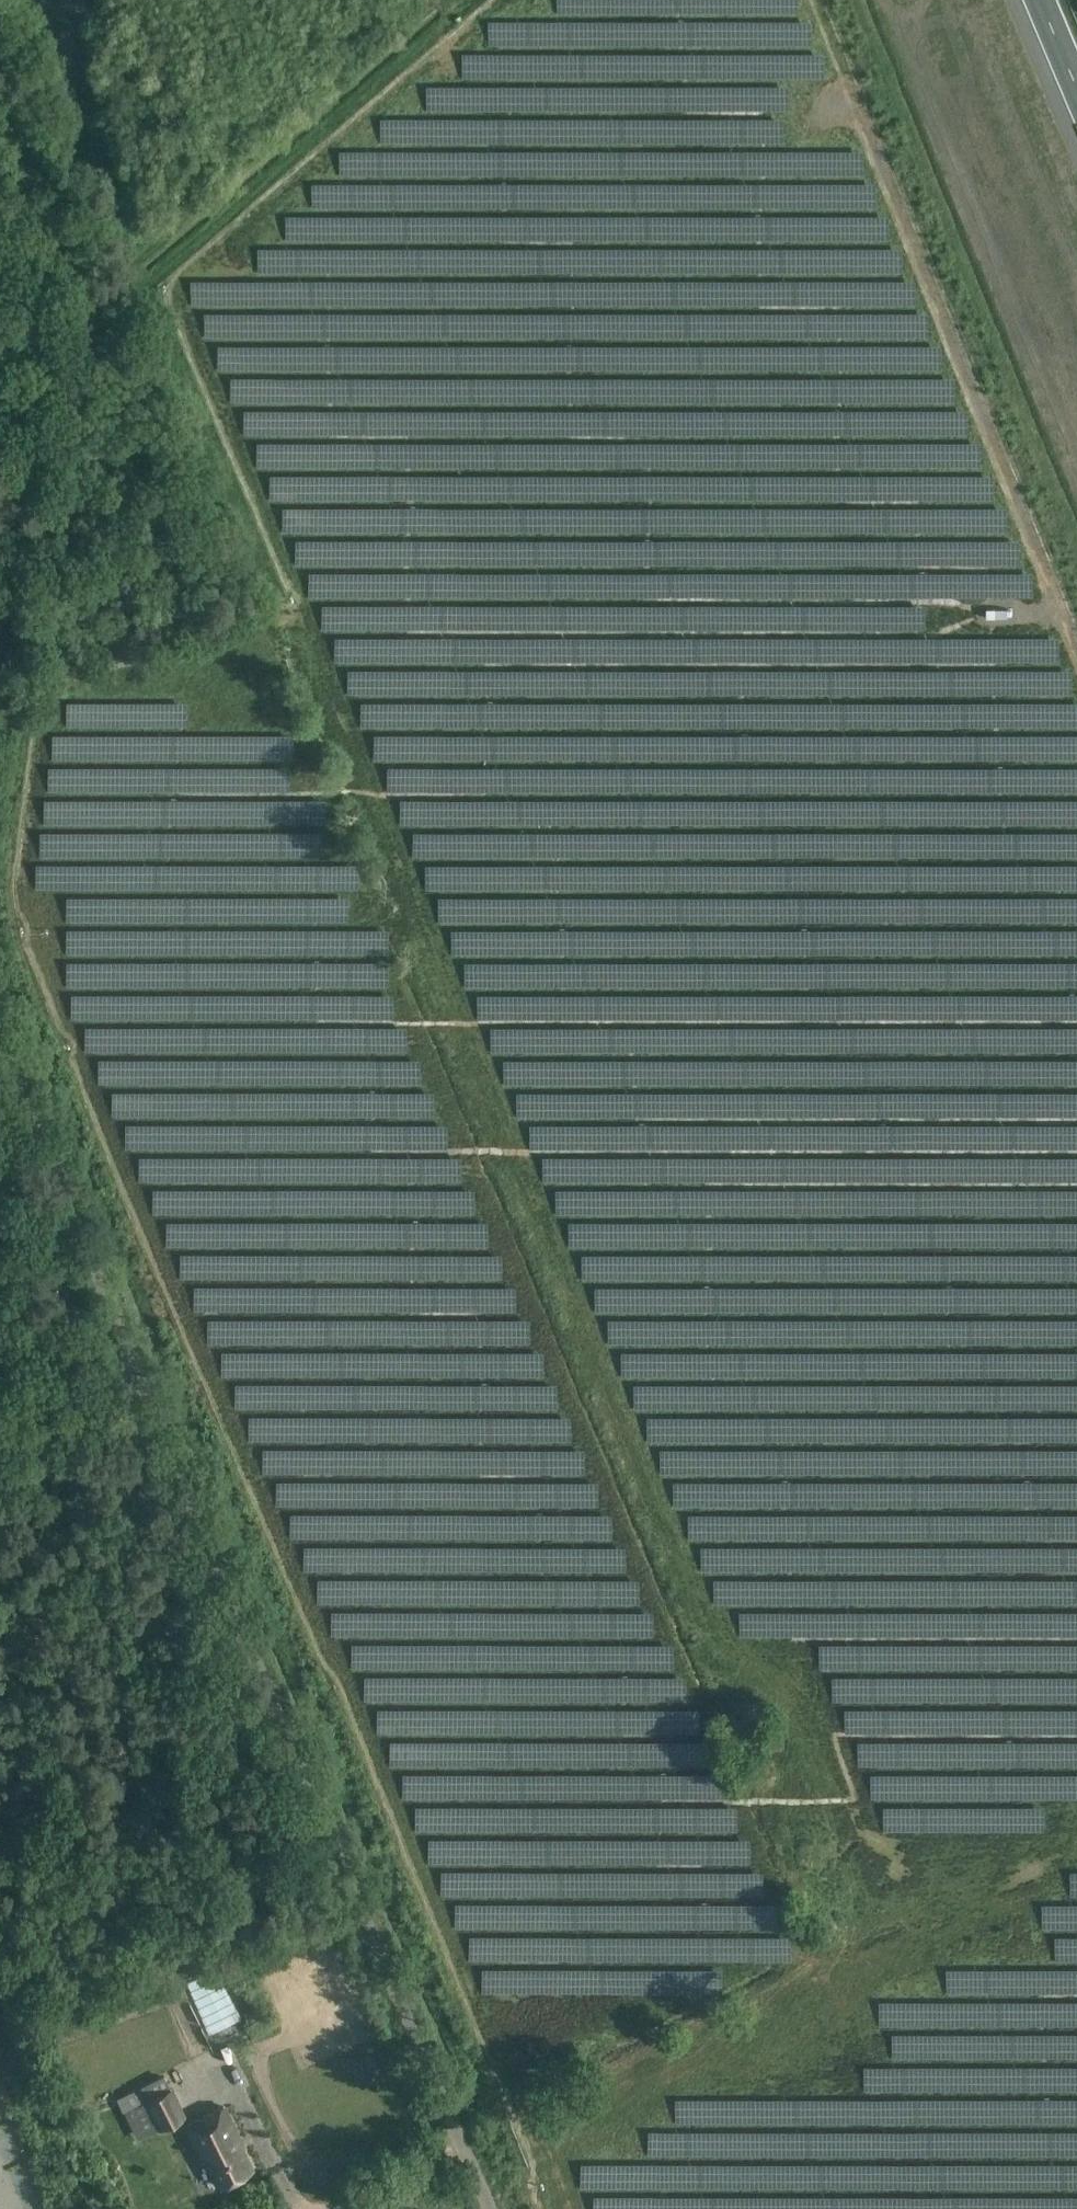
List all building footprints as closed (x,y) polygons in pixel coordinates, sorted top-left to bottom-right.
[(172,2088),(145,2101),(158,2129),(185,2116),(172,2088)] [(186,2127),(201,2157),(204,2155),(218,2185),(252,2169),(238,2141),(242,2139),(226,2107),(186,2127)]
